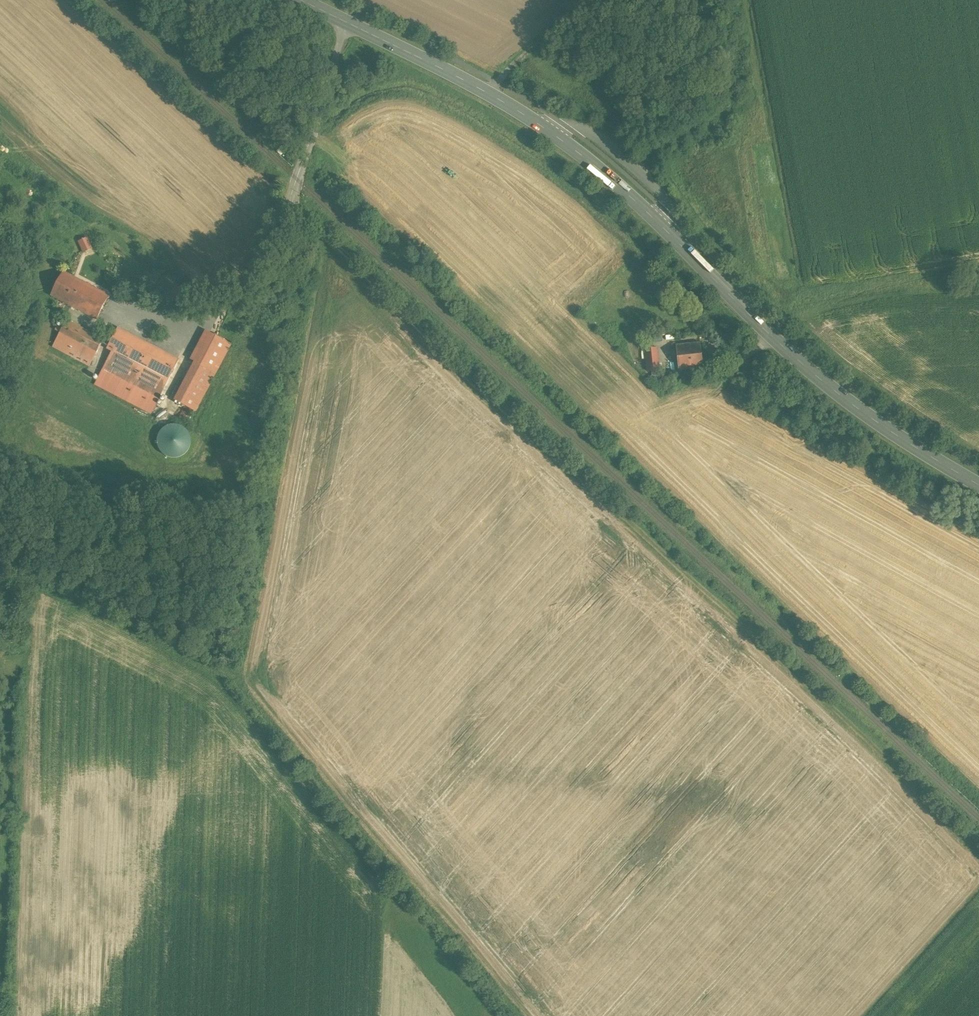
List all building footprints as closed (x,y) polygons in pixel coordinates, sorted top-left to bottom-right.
[(89,236),(80,240),(85,252),(94,248),(89,236)] [(66,272),(52,298),(99,323),(112,297),(66,272)] [(69,322),(55,349),(89,367),(103,340),(69,322)] [(114,353),(104,372),(159,400),(179,362),(119,331),(109,351),(114,353)] [(177,405),(197,415),(233,346),(207,333),(192,362),(198,365),(177,405)] [(700,343),(676,346),(679,369),(703,367),(700,343)] [(657,348),(646,349),(648,371),(652,370),(659,370),(657,348)]
